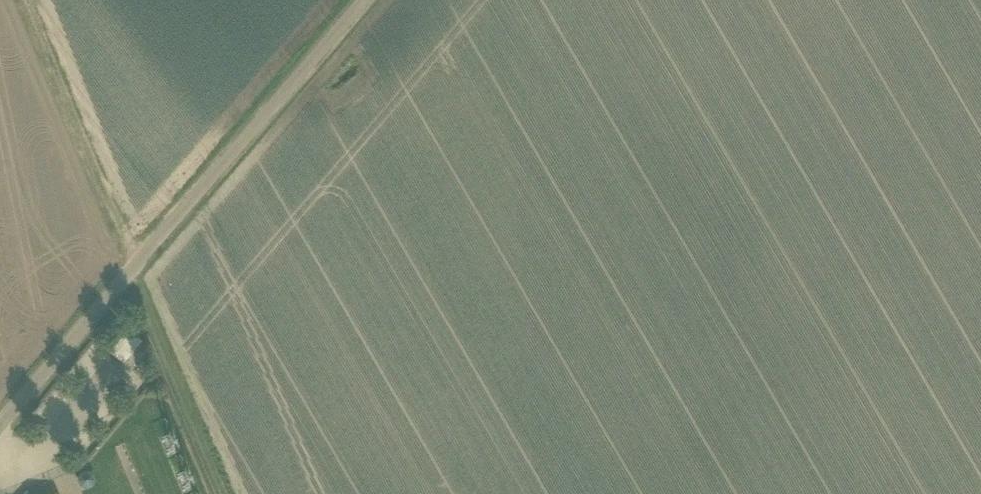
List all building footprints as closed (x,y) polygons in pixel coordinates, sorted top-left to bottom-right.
[(112,352),(123,361),(141,339),(129,330),(112,352)]
